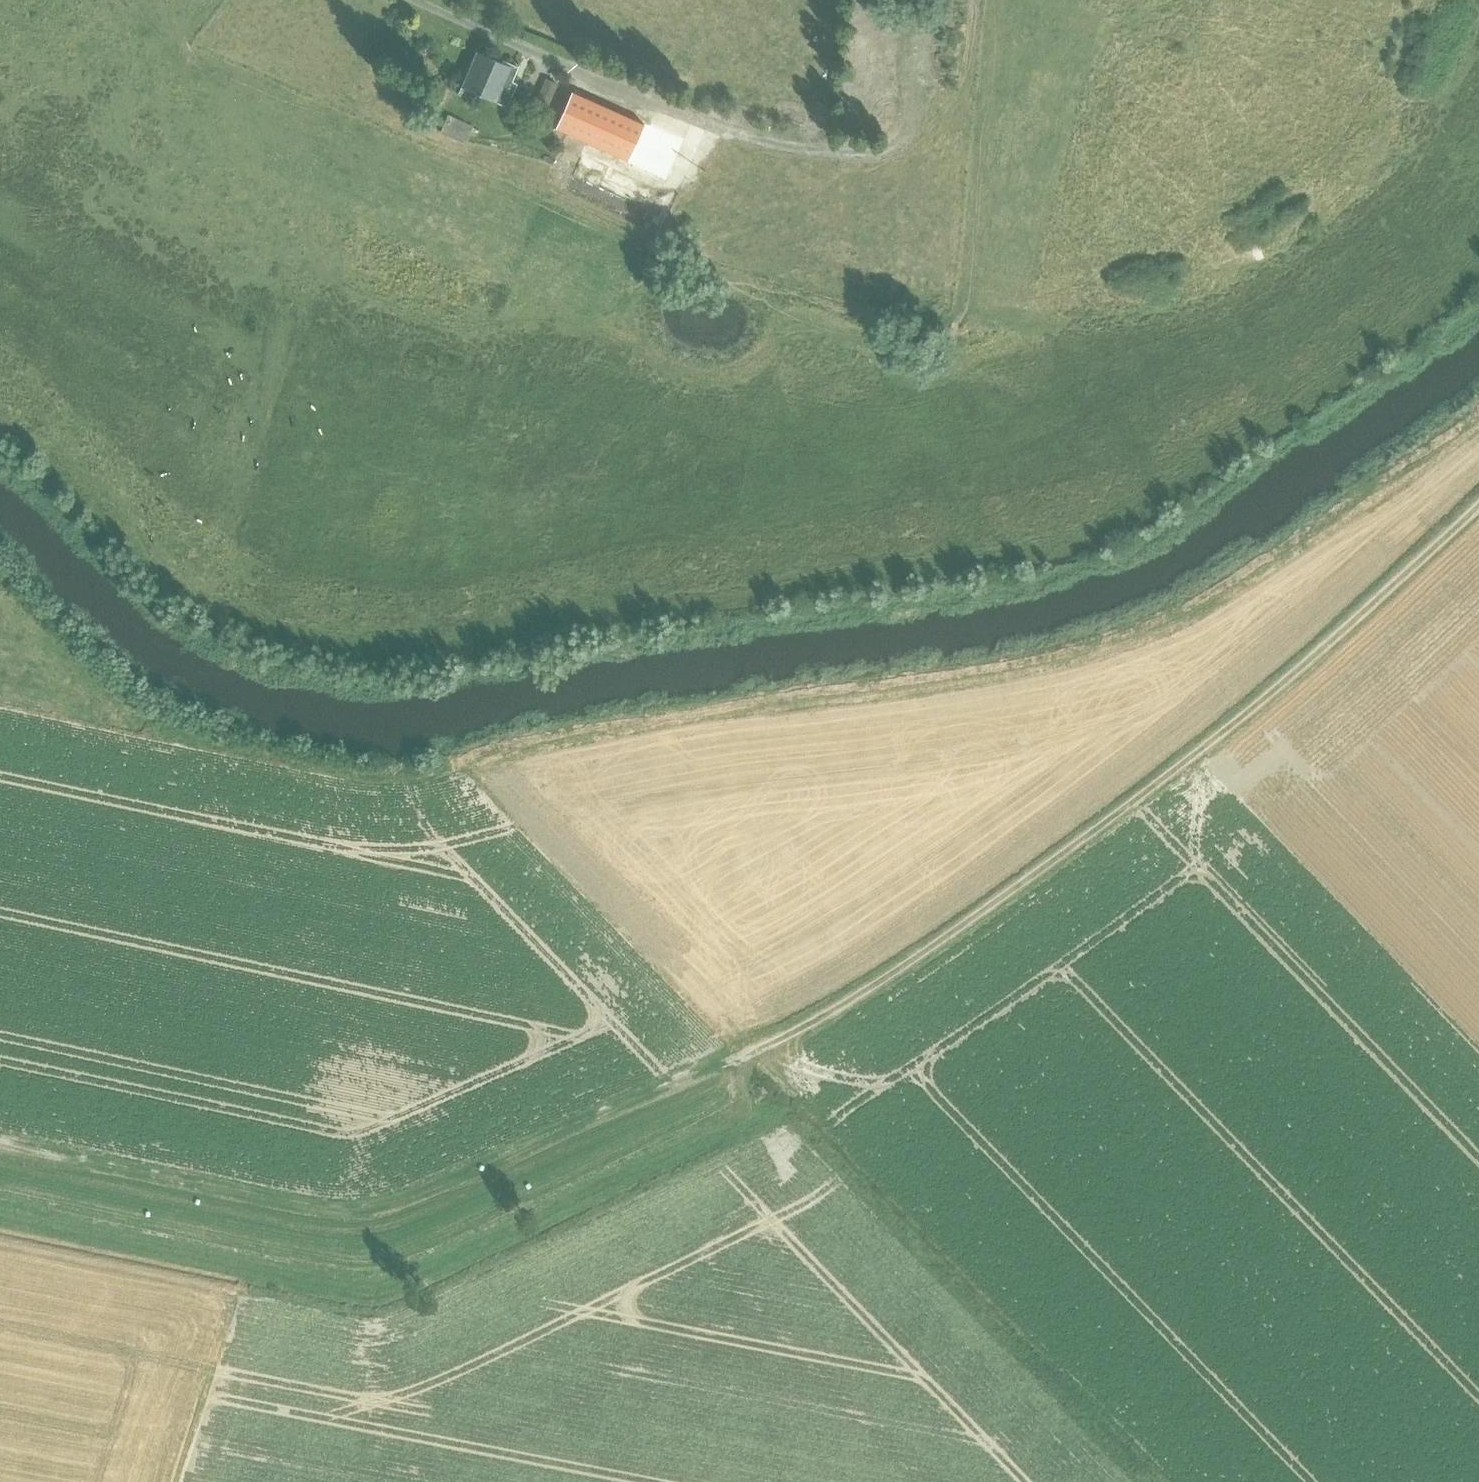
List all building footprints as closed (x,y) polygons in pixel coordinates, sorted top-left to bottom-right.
[(515,84),(511,82),(517,67),(505,62),(504,64),(476,52),(461,87),(506,106),(515,84)] [(545,79),(534,104),(545,109),(556,83),(545,79)] [(570,91),(554,127),(627,160),(643,124),(570,91)] [(446,115),(439,131),(465,143),(472,126),(446,115)]
